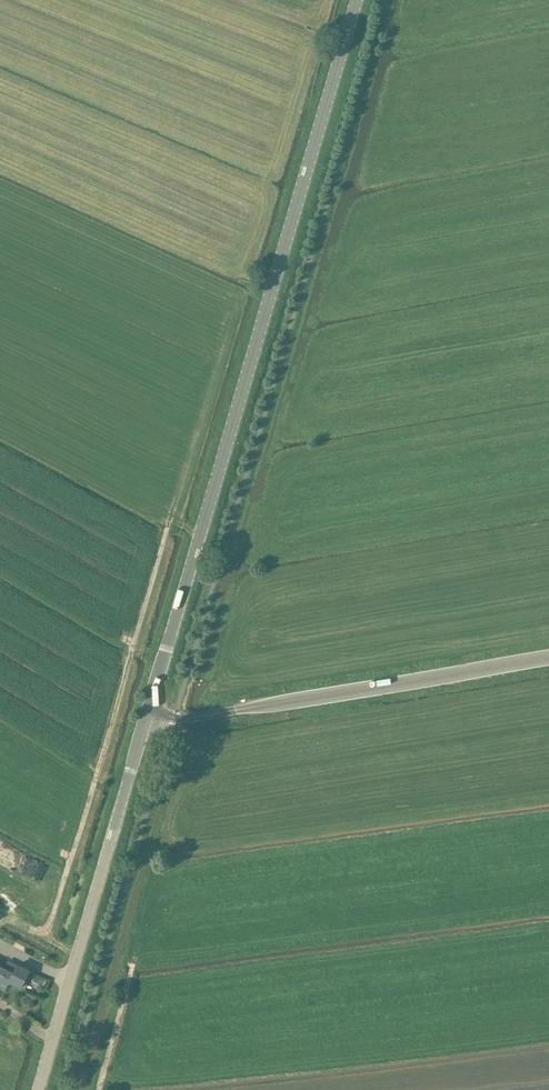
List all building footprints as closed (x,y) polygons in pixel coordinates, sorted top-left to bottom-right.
[(4,991),(8,982),(19,988),(28,971),(7,960),(4,969),(0,967),(0,989),(4,991)]
